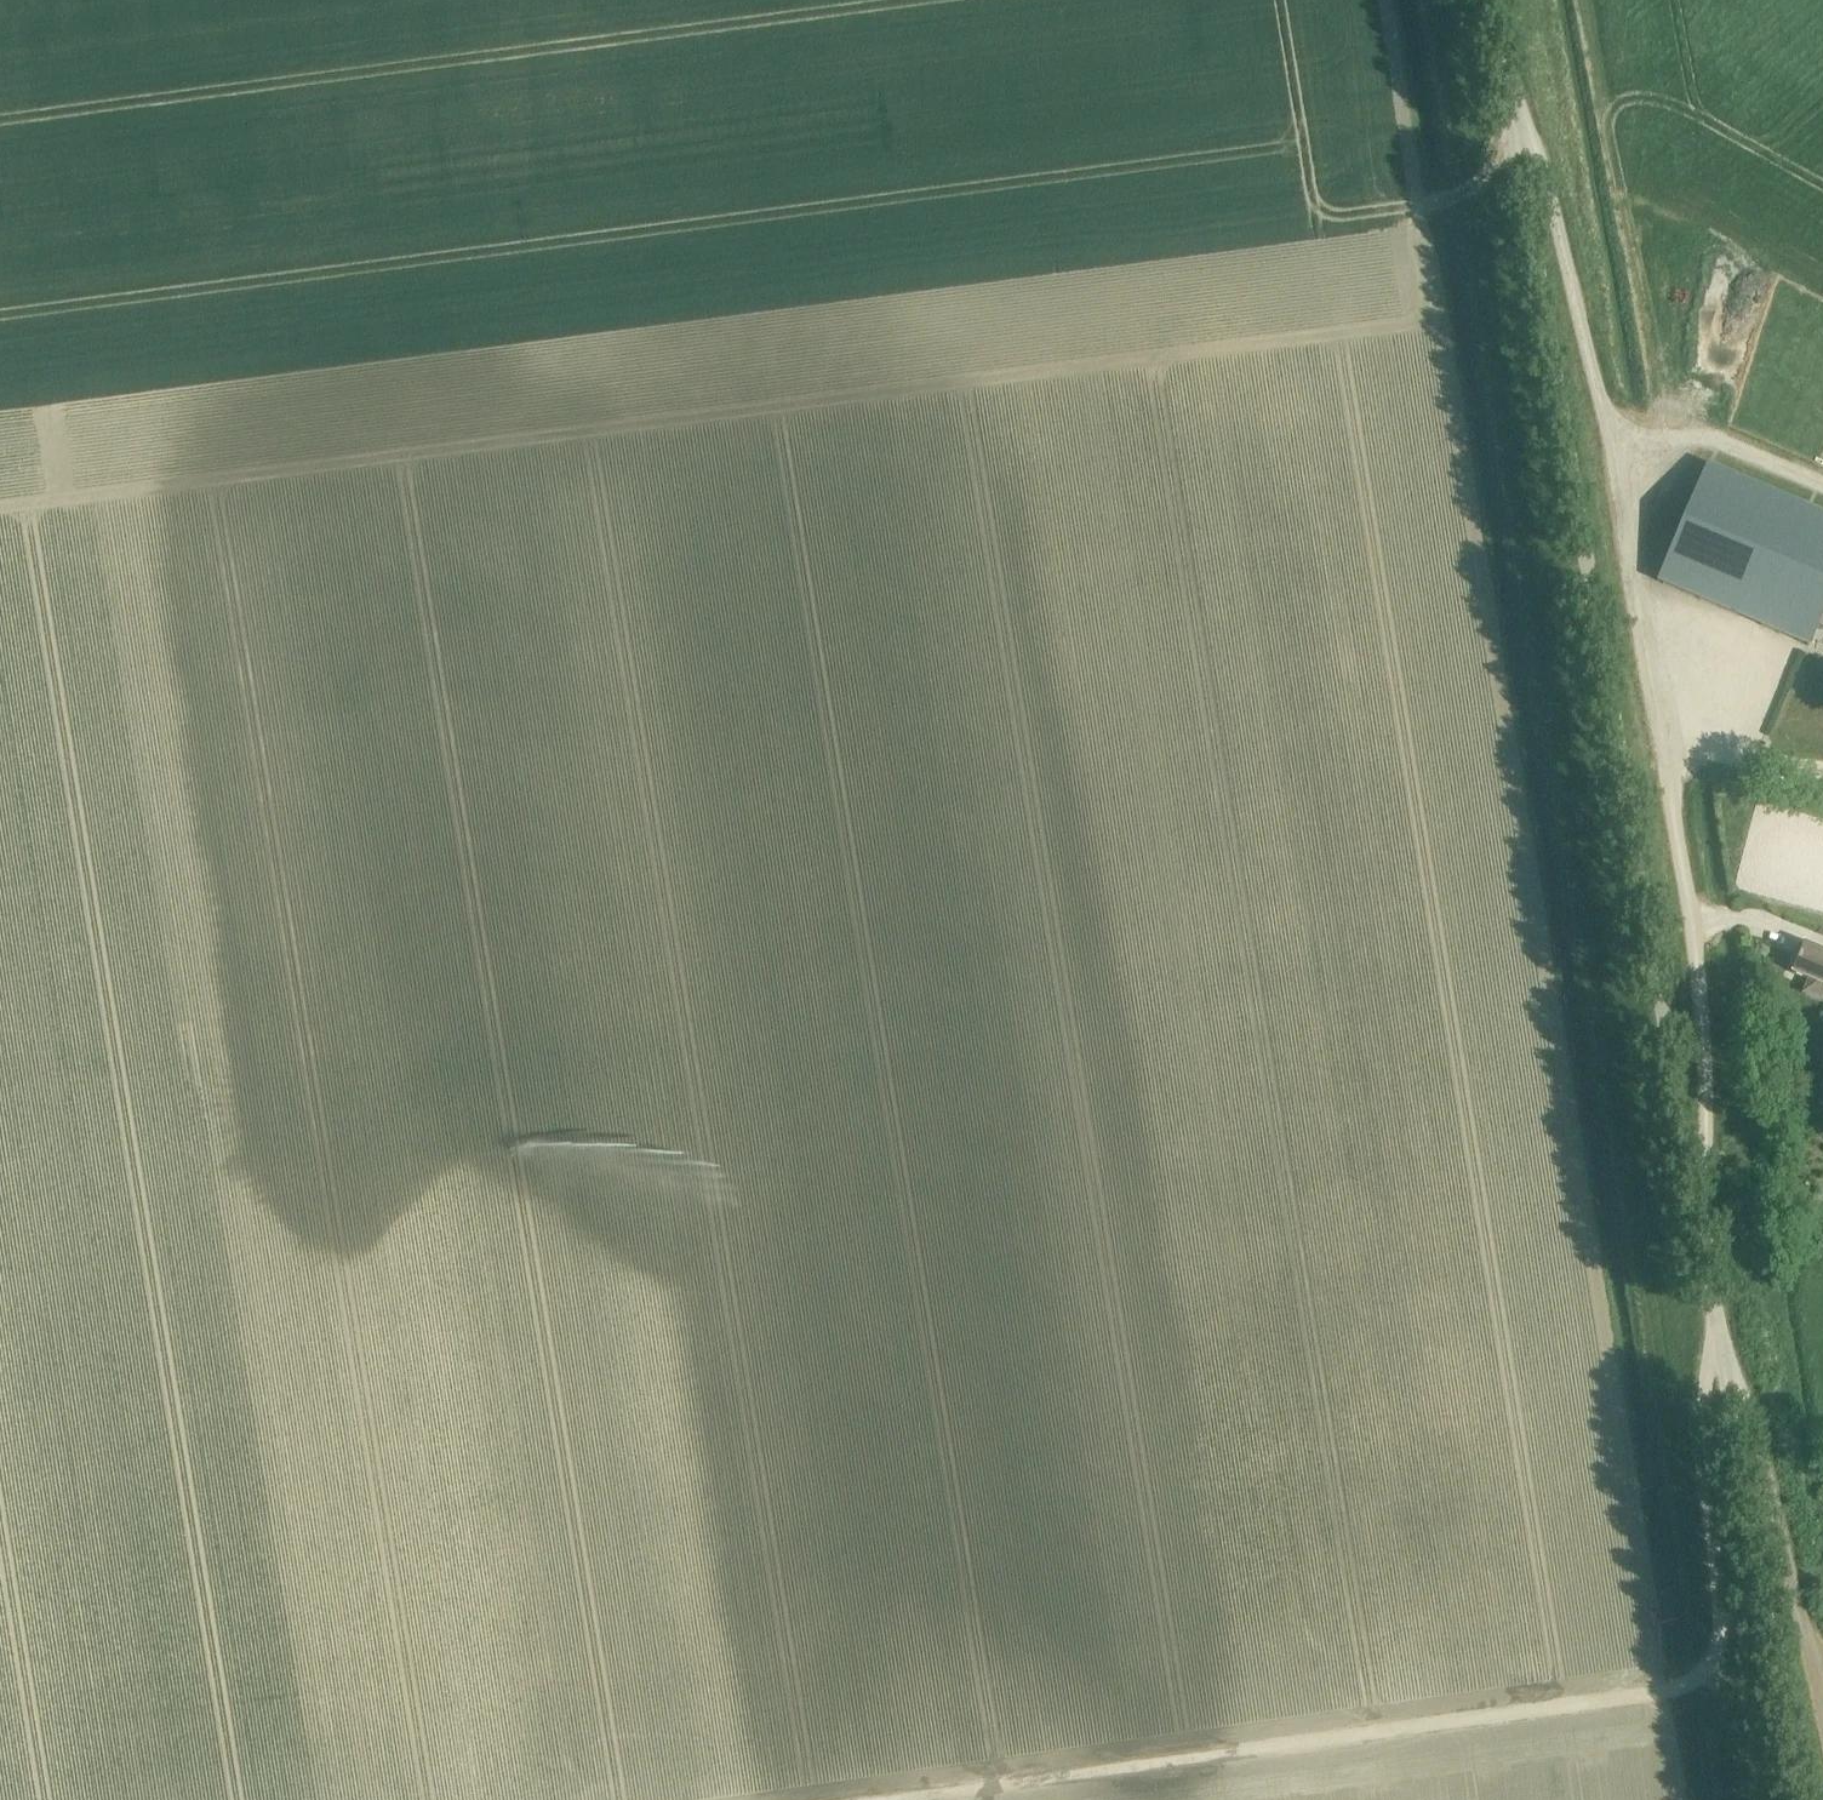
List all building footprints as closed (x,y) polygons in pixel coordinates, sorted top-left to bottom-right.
[(1708,467),(1658,583),(1809,647),(1817,628),(1822,631),(1822,516),(1708,467)] [(1812,669),(1822,673),(1822,659),(1817,656),(1812,669)] [(1804,945),(1792,975),(1809,981),(1804,994),(1822,1002),(1822,953),(1804,945)]
